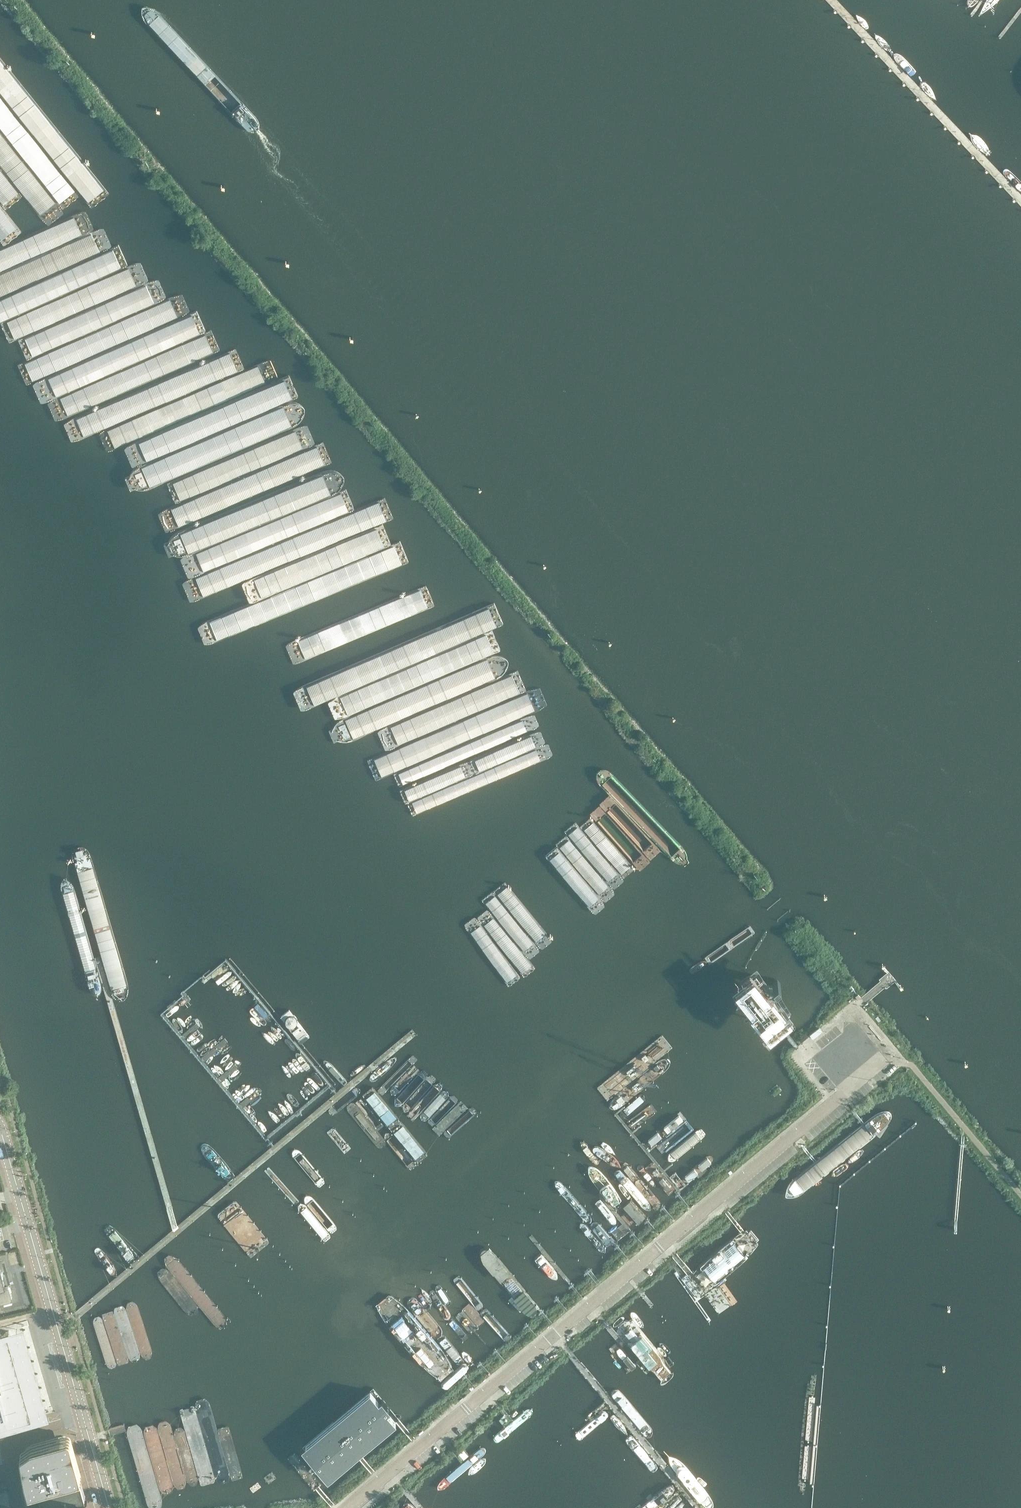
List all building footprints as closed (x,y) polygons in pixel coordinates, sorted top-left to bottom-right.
[(755,975),(736,990),(764,1024),(769,1031),(788,1016),(783,1009),(755,975)] [(778,991),(775,988),(770,992),(771,993),(773,996),(778,991)] [(819,1027),(810,1034),(813,1038),(822,1031),(819,1027)] [(586,1147),(570,1160),(635,1236),(650,1224),(637,1208),(624,1193),(611,1178),(599,1162),(586,1147)] [(682,1278),(697,1297),(730,1273),(746,1259),(753,1251),(759,1243),(756,1239),(759,1237),(752,1230),(750,1232),(747,1229),(743,1231),(738,1234),(729,1239),(713,1252),(682,1278)] [(88,1273),(78,1233),(66,1236),(76,1276),(88,1273)] [(8,1286),(5,1287),(0,1288),(0,1305),(11,1302),(10,1299),(12,1299),(11,1298),(12,1298),(8,1286)] [(0,1422),(0,1427),(2,1426),(53,1412),(52,1406),(45,1408),(34,1368),(22,1327),(29,1326),(27,1320),(0,1328),(0,1333),(9,1330),(19,1368),(20,1368),(20,1367),(25,1365),(26,1370),(28,1375),(23,1376),(22,1375),(32,1413),(1,1422),(0,1422)] [(1,1422),(32,1413),(22,1375),(23,1376),(28,1375),(26,1370),(25,1365),(20,1367),(20,1368),(19,1368),(9,1330),(0,1333),(0,1422),(1,1422)] [(331,1475),(356,1455),(355,1454),(357,1453),(359,1452),(396,1421),(395,1421),(397,1419),(398,1418),(399,1419),(402,1416),(393,1406),(396,1404),(387,1394),(385,1396),(376,1386),(306,1445),(314,1454),(318,1460),(321,1463),(322,1464),(322,1465),(331,1475)] [(537,1411),(532,1405),(494,1436),(492,1443),(500,1442),(537,1411)] [(621,1422),(614,1428),(654,1477),(660,1478),(661,1470),(621,1422)] [(71,1476),(76,1475),(77,1475),(81,1474),(71,1436),(70,1434),(69,1433),(68,1433),(66,1433),(33,1442),(31,1443),(30,1444),(21,1449),(20,1451),(20,1453),(24,1476),(28,1489),(32,1488),(32,1487),(34,1486),(33,1483),(32,1480),(30,1480),(30,1479),(29,1475),(26,1476),(21,1452),(21,1451),(21,1450),(22,1450),(30,1444),(31,1444),(32,1443),(67,1434),(68,1434),(69,1434),(69,1435),(70,1435),(70,1436),(76,1461),(73,1462),(75,1470),(70,1471),(70,1474),(71,1476)] [(29,1475),(30,1479),(41,1477),(39,1472),(29,1475),(25,1451),(25,1450),(26,1449),(27,1448),(31,1445),(33,1444),(58,1437),(59,1438),(60,1438),(61,1439),(67,1463),(73,1461),(73,1462),(76,1461),(70,1436),(70,1435),(69,1435),(69,1434),(68,1434),(67,1434),(32,1443),(31,1444),(30,1444),(22,1450),(21,1450),(21,1451),(21,1452),(26,1476),(29,1475)] [(29,1475),(39,1472),(41,1477),(30,1479),(30,1480),(32,1480),(33,1483),(34,1486),(32,1487),(32,1488),(77,1475),(76,1475),(71,1476),(70,1474),(70,1471),(75,1470),(73,1462),(73,1461),(67,1463),(61,1439),(60,1438),(59,1438),(58,1437),(33,1444),(31,1445),(27,1448),(26,1449),(25,1450),(25,1451),(29,1475)] [(489,1451),(484,1446),(437,1484),(434,1491),(442,1490),(489,1451)] [(686,1482),(707,1507),(720,1507),(694,1476),(686,1474),(686,1482)] [(82,1495),(77,1477),(78,1477),(78,1476),(41,1486),(41,1487),(46,1505),(83,1495),(82,1495)] [(669,1485),(638,1507),(651,1507),(674,1490),(669,1485)] [(83,1496),(38,1507),(86,1507),(83,1496)]
